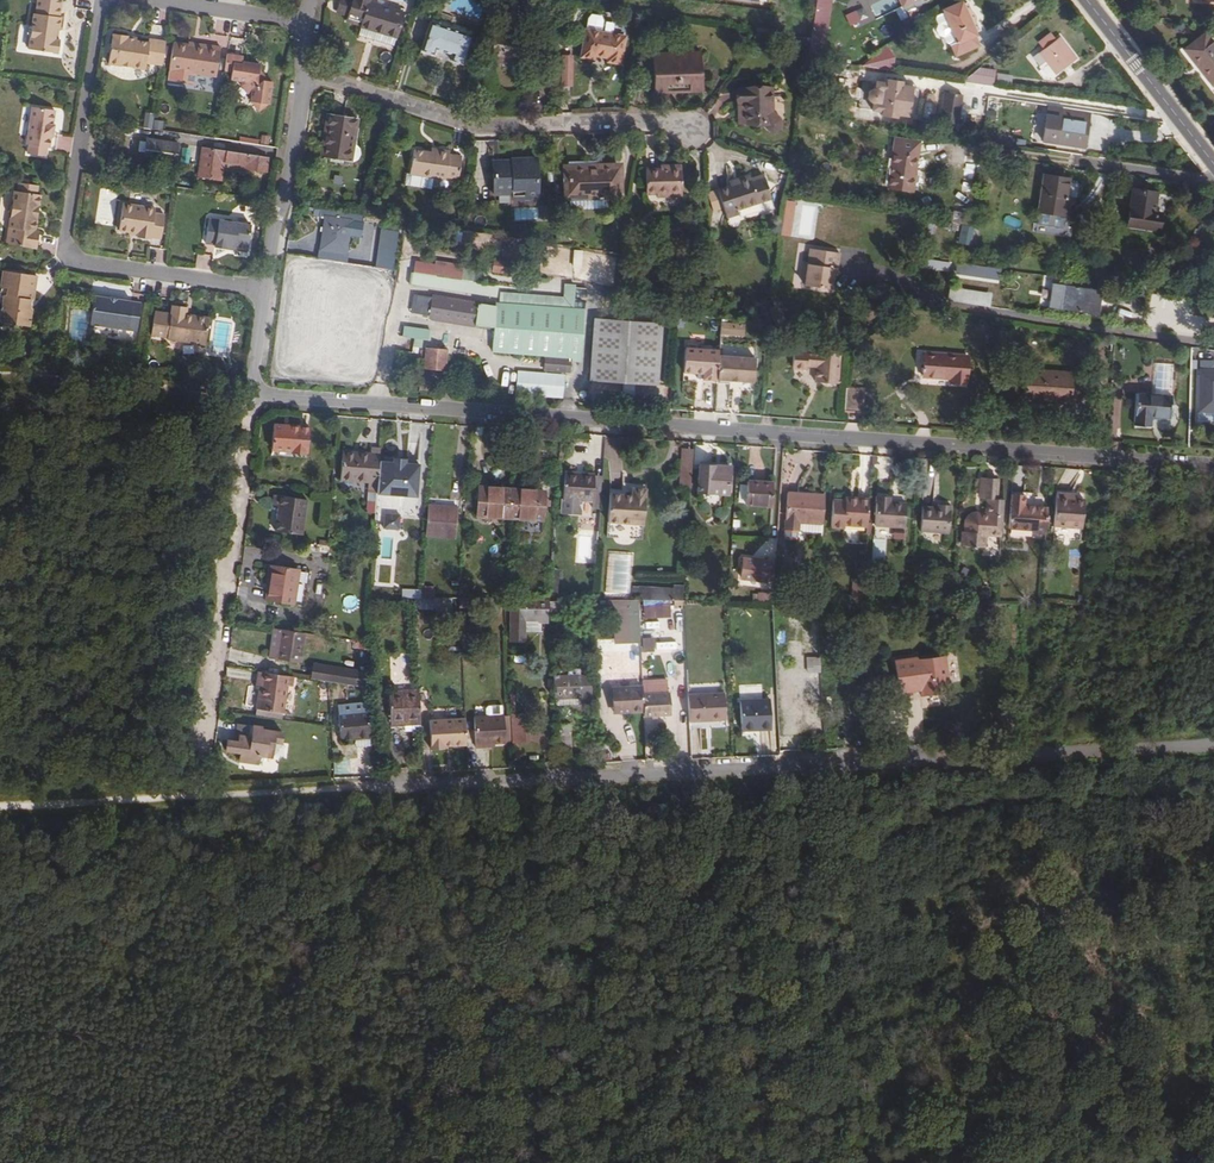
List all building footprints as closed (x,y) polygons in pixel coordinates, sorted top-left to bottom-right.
[(56,39),(52,38),(53,28),(58,29),(60,15),(57,15),(60,0),(37,0),(35,12),(32,11),(26,47),(57,51),(58,39),(56,39)] [(348,17),(353,0),(352,0),(338,0),(334,12),(348,17)] [(373,42),(393,48),(404,14),(368,4),(369,0),(352,0),(353,0),(348,17),(346,23),(362,28),(361,29),(375,34),(373,42)] [(815,20),(811,40),(808,59),(822,61),(831,0),(818,0),(815,20)] [(943,13),(958,45),(975,38),(962,5),(943,13)] [(863,8),(847,15),(852,25),(867,17),(863,8)] [(446,63),(457,68),(470,41),(430,23),(418,50),(430,56),(433,50),(449,57),(446,63)] [(375,34),(361,29),(359,37),(373,42),(375,34)] [(609,64),(621,66),(625,39),(588,31),(583,57),(593,59),(594,57),(610,60),(609,64)] [(161,64),(165,41),(148,38),(148,42),(135,40),(127,39),(127,36),(127,35),(112,32),(107,63),(144,69),(145,62),(161,64)] [(1213,82),(1213,49),(1202,34),(1181,49),(1209,86),(1213,82)] [(501,60),(512,61),(525,63),(528,40),(494,35),(490,64),(501,66),(501,60)] [(1055,76),(1075,59),(1058,38),(1038,54),(1055,76)] [(220,47),(204,45),(203,47),(187,45),(172,43),(168,69),(215,76),(220,47)] [(875,64),(891,70),(896,53),(880,48),(875,64)] [(258,73),(259,67),(260,63),(243,60),(243,55),(226,52),(224,68),(231,70),(230,78),(242,80),(241,84),(246,92),(251,93),(249,101),(251,100),(258,110),(266,104),(269,104),(272,80),(268,80),(263,80),(258,73)] [(698,87),(701,87),(701,56),(652,57),(653,95),(667,95),(667,91),(681,91),(681,92),(699,92),(698,87)] [(573,87),(572,59),(559,60),(560,87),(573,87)] [(822,61),(808,59),(807,65),(821,67),(822,61)] [(268,80),(259,67),(258,73),(263,80),(268,80)] [(994,85),(995,71),(968,68),(967,82),(994,85)] [(997,73),(996,82),(1011,85),(1013,76),(997,73)] [(869,117),(912,119),(914,83),(870,81),(869,117)] [(744,105),(744,123),(762,123),(770,131),(773,131),(775,131),(777,130),(780,127),(780,125),(780,122),(779,120),(772,114),(771,90),(738,90),(738,105),(744,105)] [(958,126),(963,97),(946,94),(940,123),(958,126)] [(33,106),(30,120),(53,124),(54,122),(51,122),(53,109),(33,106)] [(1048,107),(1043,142),(1086,148),(1091,113),(1048,107)] [(986,111),(986,121),(996,121),(996,111),(986,111)] [(323,155),(349,161),(358,128),(360,120),(334,113),(323,155)] [(30,120),(27,143),(29,143),(46,146),(48,146),(50,136),(51,136),(53,124),(30,120)] [(161,131),(163,122),(154,120),(152,129),(161,131)] [(361,129),(358,128),(349,161),(354,162),(357,161),(362,155),(360,148),(357,146),(361,129)] [(175,143),(146,138),(143,161),(173,166),(175,143)] [(890,171),(913,175),(918,143),(894,140),(890,171)] [(46,146),(29,143),(27,152),(44,154),(46,146)] [(202,170),(216,172),(218,160),(240,164),(240,168),(264,172),(266,157),(204,147),(202,170)] [(412,147),(408,170),(403,169),(401,181),(402,183),(405,184),(406,182),(424,186),(425,188),(428,188),(429,188),(431,187),(432,184),(430,182),(432,175),(444,178),(444,176),(458,178),(461,157),(448,154),(448,150),(435,147),(434,151),(429,151),(412,147)] [(218,160),(216,172),(221,173),(222,165),(240,168),(240,164),(218,160)] [(513,192),(513,194),(537,194),(536,160),(513,161),(513,164),(499,164),(500,170),(493,171),(493,193),(513,192)] [(513,164),(513,161),(492,162),(493,171),(500,170),(499,164),(513,164)] [(202,170),(201,178),(215,179),(216,172),(202,170)] [(682,170),(661,171),(646,171),(647,194),(657,194),(670,194),(670,198),(683,198),(682,170)] [(913,175),(890,171),(887,189),(910,192),(913,175)] [(599,172),(569,173),(567,173),(567,202),(606,201),(620,201),(619,172),(599,172)] [(1041,194),(1064,198),(1067,180),(1043,176),(1041,194)] [(739,185),(732,188),(719,192),(727,218),(739,214),(738,210),(773,200),(766,177),(752,181),(751,178),(738,182),(739,185)] [(1064,198),(1071,199),(1073,181),(1067,180),(1064,198)] [(35,230),(37,216),(34,213),(35,208),(39,205),(41,194),(37,194),(37,187),(18,185),(17,191),(15,190),(13,202),(9,205),(8,211),(11,214),(9,228),(11,233),(9,244),(37,248),(40,231),(35,230)] [(1133,189),(1127,225),(1158,230),(1160,214),(1154,213),(1157,193),(1133,189)] [(1158,230),(1127,225),(1127,229),(1160,234),(1166,194),(1157,193),(1154,213),(1160,214),(1158,230)] [(116,196),(100,194),(96,223),(112,225),(116,196)] [(537,194),(513,194),(513,197),(513,202),(537,202),(537,194)] [(1064,199),(1064,198),(1041,194),(1038,213),(1064,217),(1067,200),(1064,199)] [(136,230),(136,233),(135,236),(148,238),(149,236),(159,237),(163,214),(153,213),(154,208),(121,203),(117,228),(128,230),(128,229),(136,230)] [(513,208),(514,221),(540,220),(540,207),(513,208)] [(950,229),(956,231),(959,215),(954,214),(950,229)] [(319,251),(344,254),(349,222),(324,218),(319,251)] [(232,248),(232,251),(245,253),(250,227),(208,220),(204,245),(213,246),(213,249),(226,251),(226,247),(232,248)] [(1193,221),(1185,228),(1190,235),(1199,228),(1193,221)] [(972,245),(974,226),(960,225),(959,244),(972,245)] [(374,266),(391,270),(399,234),(381,231),(374,266)] [(834,269),(837,269),(839,254),(809,250),(806,279),(832,284),(834,274),(834,269)] [(573,280),(614,282),(615,254),(574,252),(573,280)] [(435,261),(435,266),(453,269),(451,279),(460,281),(462,265),(435,261)] [(495,272),(515,275),(517,263),(496,261),(495,272)] [(956,264),(956,276),(999,279),(1000,267),(956,264)] [(435,266),(433,277),(451,279),(453,269),(435,266)] [(0,293),(0,297),(4,297),(2,307),(0,322),(0,324),(2,328),(9,329),(11,326),(30,329),(33,309),(29,309),(30,300),(34,300),(37,276),(4,271),(0,293)] [(521,290),(460,281),(451,279),(433,277),(413,273),(413,281),(478,291),(588,307),(589,300),(521,290)] [(1058,314),(1095,320),(1099,295),(1087,293),(1085,293),(1086,286),(1062,283),(1061,289),(1050,288),(1046,312),(1058,314)] [(986,297),(949,291),(947,301),(985,307),(986,297)] [(91,312),(89,325),(91,325),(94,329),(102,330),(106,327),(136,332),(140,304),(93,296),(91,312)] [(423,309),(424,299),(419,298),(417,315),(425,316),(426,310),(423,309)] [(426,310),(425,316),(432,317),(432,319),(497,330),(495,350),(569,357),(574,310),(501,301),(500,306),(424,299),(423,309),(426,310)] [(172,306),(170,315),(154,313),(150,336),(167,338),(166,341),(204,347),(209,320),(187,316),(188,309),(172,306)] [(664,323),(598,318),(592,378),(658,385),(664,323)] [(722,320),(721,335),(729,336),(730,321),(722,320)] [(408,338),(416,338),(424,339),(425,329),(409,327),(408,338)] [(423,347),(424,339),(416,338),(416,346),(423,347)] [(703,379),(717,380),(717,379),(719,355),(719,350),(686,347),(684,371),(698,372),(698,370),(704,371),(704,373),(703,379)] [(819,348),(819,353),(818,356),(814,356),(814,352),(794,351),(793,368),(807,369),(807,366),(816,367),(815,381),(838,384),(840,350),(819,348)] [(427,352),(423,352),(422,361),(427,361),(426,368),(446,371),(448,351),(428,349),(427,352)] [(965,384),(967,355),(922,352),(921,375),(950,377),(950,383),(965,384)] [(717,379),(730,380),(730,379),(739,380),(739,381),(753,383),(755,359),(719,355),(717,379)] [(570,358),(546,357),(545,370),(569,372),(570,358)] [(1024,400),(1070,402),(1072,370),(1026,367),(1024,400)] [(516,372),(515,396),(563,397),(564,374),(516,372)] [(1213,387),(1213,378),(1198,375),(1197,387),(1213,387)] [(845,410),(851,410),(853,387),(846,387),(845,410)] [(864,388),(853,387),(851,410),(862,411),(864,388)] [(1169,416),(1170,394),(1135,392),(1134,424),(1149,425),(1150,415),(1169,416)] [(270,456),(307,460),(311,429),(273,425),(270,456)] [(339,480),(368,483),(377,483),(379,461),(379,450),(371,449),(370,455),(342,453),(339,480)] [(682,479),(691,479),(693,456),(683,456),(682,479)] [(393,462),(379,461),(377,483),(376,489),(376,494),(416,497),(419,465),(406,464),(393,462)] [(730,468),(700,466),(698,493),(728,495),(730,468)] [(593,492),(594,475),(565,473),(563,499),(592,502),(591,509),(599,510),(600,493),(593,492)] [(601,476),(594,475),(593,492),(600,493),(601,476)] [(1001,534),(1004,499),(996,499),(998,478),(982,477),(981,498),(988,498),(987,513),(983,511),(977,511),(974,512),(972,513),(969,515),(965,519),(964,521),(963,543),(985,545),(986,533),(1001,534)] [(745,503),(771,505),(773,482),(746,480),(745,503)] [(476,517),(509,519),(510,490),(478,488),(476,517)] [(608,522),(643,524),(645,489),(632,488),(632,495),(609,494),(608,522)] [(510,490),(509,519),(542,521),(544,492),(510,490)] [(321,499),(320,506),(328,507),(329,494),(311,491),(310,498),(321,499)] [(785,529),(798,529),(799,520),(823,521),(825,493),(788,491),(785,529)] [(1070,499),(1070,494),(1056,493),(1054,525),(1081,527),(1083,499),(1074,499),(1070,499)] [(278,507),(275,531),(301,535),(306,500),(273,495),(271,506),(278,507)] [(876,523),(905,526),(907,502),(905,502),(889,501),(889,495),(877,495),(876,523)] [(1045,534),(1047,509),(1024,507),(1024,496),(1011,495),(1010,529),(1033,531),(1033,534),(1045,534)] [(846,524),(868,525),(870,498),(846,497),(846,499),(833,499),(832,526),(846,527),(846,524)] [(938,507),(922,506),(921,529),(949,531),(951,504),(938,503),(938,507)] [(457,508),(428,506),(425,535),(455,537),(457,508)] [(400,515),(385,514),(383,529),(399,530),(400,515)] [(799,520),(798,529),(822,531),(823,521),(799,520)] [(595,565),(597,533),(579,532),(577,563),(595,565)] [(886,559),(887,538),(873,537),(873,558),(886,559)] [(337,541),(336,548),(352,550),(353,543),(337,541)] [(328,547),(309,544),(308,556),(327,559),(328,547)] [(607,551),(606,591),(630,592),(631,552),(607,551)] [(740,579),(765,581),(767,562),(742,560),(740,579)] [(267,590),(265,590),(263,601),(303,608),(308,572),(271,566),(267,590)] [(551,586),(558,587),(559,571),(551,571),(551,586)] [(672,590),(638,589),(638,596),(638,600),(674,600),(682,600),(683,586),(672,586),(672,590)] [(433,589),(421,589),(420,598),(432,598),(433,589)] [(788,592),(773,591),(773,593),(772,601),(788,601),(788,592)] [(758,593),(758,601),(772,601),(773,593),(758,593)] [(344,596),(345,606),(355,606),(353,595),(344,596)] [(553,600),(553,611),(562,611),(562,601),(553,600)] [(524,632),(524,621),(539,621),(544,621),(544,608),(543,608),(543,603),(522,603),(522,608),(510,609),(511,641),(524,641),(524,632)] [(539,621),(524,621),(524,632),(539,632),(539,621)] [(305,634),(281,631),(277,661),(302,665),(305,634)] [(911,691),(918,690),(919,695),(937,693),(947,682),(945,655),(917,659),(916,671),(899,673),(900,685),(910,684),(911,691)] [(311,680),(374,689),(373,675),(313,666),(311,680)] [(290,687),(292,677),(263,673),(261,687),(257,687),(254,709),(282,712),(286,687),(290,687)] [(553,687),(554,699),(583,698),(582,686),(553,687)] [(622,709),(643,708),(642,692),(642,686),(612,687),(613,706),(622,706),(622,709)] [(680,690),(679,705),(686,706),(687,690),(680,690)] [(651,714),(656,713),(670,713),(669,691),(642,692),(643,708),(643,714),(651,714)] [(687,696),(688,722),(726,720),(724,694),(687,696)] [(739,697),(741,727),(772,725),(770,695),(739,697)] [(387,731),(418,730),(417,698),(386,698),(387,731)] [(339,739),(361,737),(361,732),(368,732),(367,713),(367,712),(337,714),(339,739)] [(369,737),(376,736),(375,713),(367,713),(368,732),(369,737)] [(487,745),(494,745),(504,744),(503,717),(473,719),(475,749),(487,748),(487,745)] [(443,749),(443,746),(443,743),(449,743),(450,746),(465,745),(464,719),(429,720),(430,750),(443,749)] [(240,761),(258,764),(259,755),(271,757),(272,757),(276,742),(280,742),(282,734),(259,731),(260,729),(237,725),(234,736),(238,737),(237,743),(227,741),(225,751),(241,754),(240,761)] [(556,728),(557,751),(570,750),(570,728),(556,728)] [(269,766),(271,757),(259,755),(258,764),(269,766)]
